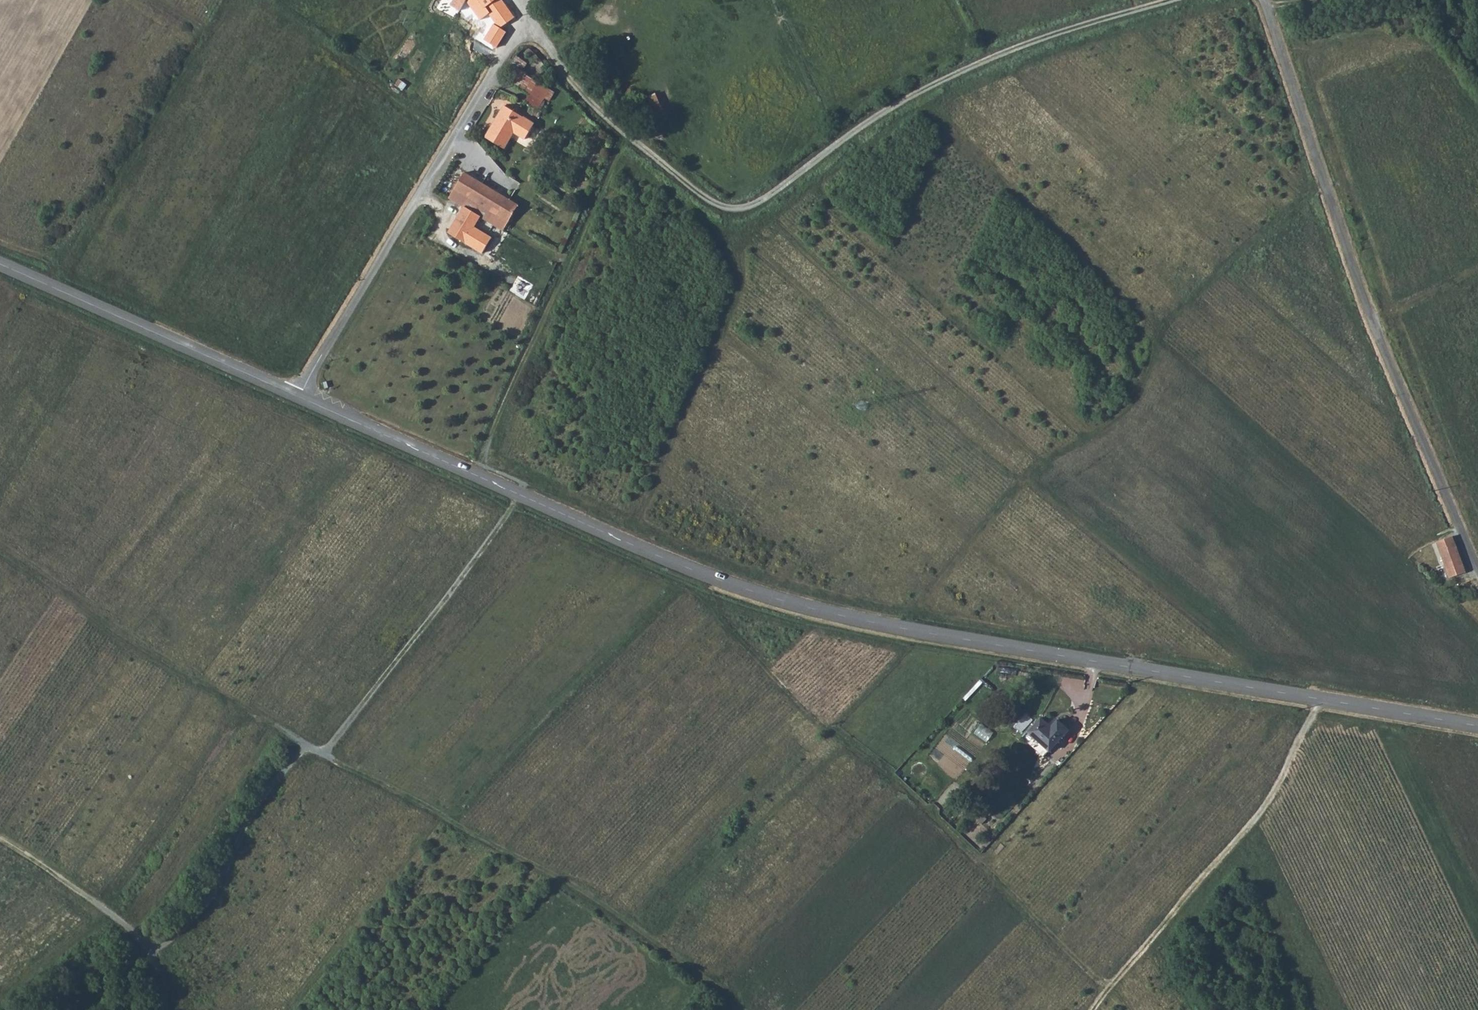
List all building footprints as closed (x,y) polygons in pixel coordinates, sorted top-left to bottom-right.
[(479,0),(466,0),(465,1),(473,12),(483,5),(479,0)] [(483,5),(473,12),(481,22),(488,16),(498,29),(515,17),(502,0),(479,0),(483,5)] [(502,35),(498,29),(488,16),(481,22),(466,41),(487,56),(502,35)] [(548,100),(553,92),(524,74),(525,73),(514,65),(506,79),(529,93),(524,102),(536,110),(544,98),(548,100)] [(650,116),(665,113),(659,92),(644,96),(650,116)] [(534,124),(503,105),(485,137),(503,148),(513,132),(525,139),(534,124)] [(502,231),(518,205),(463,173),(448,199),(464,209),(449,233),(492,259),(507,234),(502,231)] [(1464,573),(1452,537),(1436,542),(1448,578),(1464,573)] [(1042,757),(1069,730),(1057,719),(1050,726),(1041,717),(1022,737),(1042,757)] [(983,723),(977,731),(987,739),(993,731),(983,723)]
